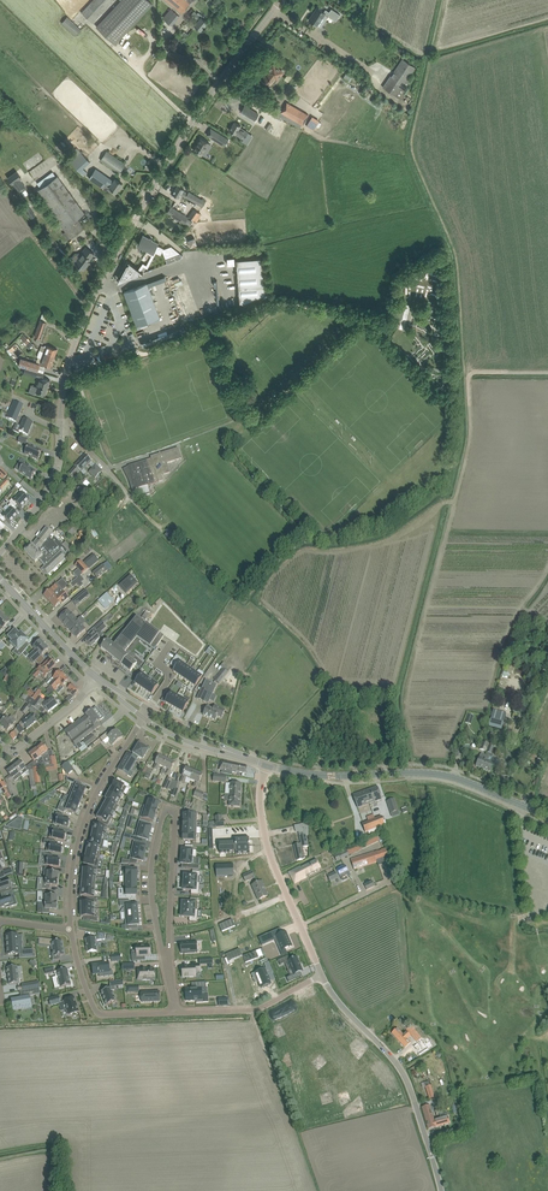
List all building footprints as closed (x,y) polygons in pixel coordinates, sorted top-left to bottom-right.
[(92,22),(113,0),(92,0),(81,12),(92,22)] [(115,44),(153,4),(148,0),(120,0),(96,26),(115,44)] [(182,13),(190,3),(186,0),(167,0),(182,13)] [(162,17),(171,25),(180,15),(171,7),(162,17)] [(312,15),(309,20),(311,22),(314,23),(317,25),(318,24),(325,13),(327,15),(329,12),(325,9),(324,12),(323,11),(318,8),(312,16),(312,15)] [(329,12),(327,15),(336,21),(340,14),(331,8),(329,12)] [(201,17),(202,16),(198,12),(197,14),(194,11),(191,14),(198,20),(194,25),(201,31),(208,22),(201,17)] [(61,22),(75,35),(81,29),(67,16),(61,22)] [(129,41),(142,52),(149,45),(137,33),(129,41)] [(383,87),(400,98),(412,80),(409,78),(415,67),(402,58),(383,87)] [(260,87),(264,90),(268,85),(269,86),(276,76),(278,77),(283,72),(273,64),(267,71),(268,72),(262,80),(264,82),(260,87)] [(346,73),(343,78),(348,81),(351,77),(346,73)] [(281,112),(302,125),(308,115),(286,103),(281,112)] [(258,114),(245,105),(241,111),(247,115),(251,118),(255,120),(258,114)] [(307,126),(314,130),(320,119),(312,115),(307,126)] [(248,132),(240,127),(241,125),(235,121),(229,130),(235,134),(236,134),(244,139),(248,132)] [(217,132),(213,138),(225,146),(229,139),(217,132)] [(202,155),(209,143),(201,137),(193,150),(202,155)] [(84,168),(90,162),(77,148),(67,157),(84,176),(88,172),(84,168)] [(101,160),(119,173),(125,164),(107,151),(101,160)] [(110,185),(109,187),(117,192),(123,184),(115,178),(113,181),(108,177),(96,169),(89,178),(102,187),(105,182),(110,185)] [(17,171),(8,177),(12,184),(14,183),(20,192),(27,187),(20,178),(21,177),(17,171)] [(57,176),(36,191),(63,228),(70,238),(84,228),(77,218),(79,217),(85,213),(81,208),(57,176)] [(183,190),(184,189),(177,185),(172,194),(179,197),(181,194),(202,207),(206,201),(189,191),(188,193),(183,190)] [(188,218),(176,209),(171,206),(167,212),(172,215),(184,224),(185,223),(190,226),(192,222),(191,221),(189,219),(188,218)] [(188,216),(196,221),(202,214),(193,208),(188,216)] [(143,234),(138,244),(148,249),(146,252),(151,255),(148,262),(146,264),(143,263),(141,265),(138,269),(140,270),(141,269),(144,266),(147,268),(153,256),(156,252),(160,255),(164,248),(158,245),(159,243),(152,239),(152,238),(150,237),(150,238),(143,234)] [(188,240),(190,246),(197,244),(194,237),(188,240)] [(82,252),(83,253),(81,255),(78,253),(75,253),(70,259),(83,270),(89,262),(88,261),(90,258),(90,259),(94,254),(86,247),(82,252)] [(182,258),(181,257),(183,255),(181,254),(169,258),(171,262),(182,258)] [(236,259),(240,303),(266,293),(261,257),(236,259)] [(127,264),(119,279),(121,281),(140,274),(139,273),(140,271),(142,273),(143,272),(140,270),(138,269),(129,261),(128,261),(129,262),(128,264),(127,264)] [(124,291),(137,325),(159,317),(147,283),(124,291)] [(394,316),(398,317),(407,319),(410,305),(401,303),(401,304),(397,303),(394,316)] [(40,319),(34,335),(37,336),(35,342),(39,343),(41,338),(47,322),(40,319)] [(25,336),(22,340),(27,345),(27,344),(30,341),(25,336)] [(41,346),(40,349),(55,355),(57,349),(47,345),(45,345),(44,347),(41,346)] [(40,363),(51,367),(55,355),(40,349),(37,357),(42,358),(40,363)] [(38,372),(40,365),(21,359),(19,366),(29,369),(38,372)] [(45,394),(50,380),(40,377),(36,387),(37,387),(36,391),(45,394)] [(10,410),(7,418),(16,422),(23,405),(14,401),(10,410)] [(18,431),(22,433),(27,435),(33,423),(27,421),(24,419),(18,431)] [(42,451),(28,445),(25,454),(38,460),(39,457),(40,458),(42,454),(41,453),(42,451)] [(158,458),(156,458),(156,457),(128,466),(129,468),(124,470),(123,469),(129,481),(131,487),(134,486),(135,489),(141,488),(148,485),(148,484),(158,481),(159,482),(163,481),(161,474),(163,474),(163,475),(170,473),(167,463),(182,459),(179,450),(158,457),(158,458)] [(84,469),(89,464),(92,467),(95,464),(85,454),(74,466),(75,467),(80,471),(84,475),(87,472),(84,469)] [(36,472),(31,468),(28,466),(24,464),(19,472),(31,480),(36,472)] [(96,465),(89,472),(95,478),(102,471),(96,465)] [(77,474),(80,471),(75,467),(69,474),(73,478),(77,482),(81,478),(77,474)] [(2,492),(10,483),(5,479),(0,485),(0,489),(2,492)] [(76,490),(81,496),(86,492),(81,487),(76,490)] [(21,493),(17,497),(25,504),(29,500),(25,496),(28,493),(22,488),(19,491),(21,493)] [(12,499),(9,502),(10,504),(11,503),(15,507),(17,505),(21,509),(25,504),(17,497),(13,501),(12,499)] [(10,508),(6,512),(14,519),(18,515),(14,511),(17,508),(15,507),(11,503),(10,504),(8,506),(10,508)] [(0,515),(0,519),(4,523),(6,520),(10,524),(14,519),(6,512),(2,516),(0,514),(0,515)] [(65,531),(70,536),(81,526),(76,521),(65,531)] [(39,559),(45,566),(41,569),(47,576),(67,557),(66,556),(69,552),(52,534),(53,533),(46,527),(32,545),(32,544),(24,551),(35,562),(39,559)] [(174,536),(169,530),(166,534),(171,539),(174,536)] [(84,562),(89,568),(99,560),(93,553),(84,562)] [(78,569),(73,573),(77,578),(80,575),(88,569),(89,569),(89,568),(84,562),(83,562),(81,560),(75,565),(78,569)] [(92,573),(97,579),(107,571),(102,565),(92,573)] [(130,575),(119,586),(126,594),(138,583),(130,575)] [(84,580),(81,576),(71,584),(73,586),(77,584),(80,587),(83,584),(81,582),(84,580)] [(50,589),(44,595),(51,603),(53,601),(55,598),(56,599),(58,597),(57,596),(63,591),(63,590),(68,585),(62,578),(56,584),(59,587),(53,592),(50,589)] [(76,605),(89,594),(85,590),(72,601),(76,605)] [(53,601),(51,603),(55,607),(60,603),(61,604),(66,600),(69,597),(63,591),(57,596),(58,597),(56,599),(55,598),(53,601)] [(106,593),(101,598),(106,603),(111,598),(106,593)] [(77,620),(68,610),(59,618),(68,628),(77,620)] [(9,622),(0,613),(0,625),(3,628),(9,622)] [(102,620),(104,622),(112,615),(110,613),(102,620)] [(164,636),(141,620),(137,617),(125,631),(114,645),(107,639),(105,643),(101,648),(111,656),(121,664),(128,656),(135,648),(141,640),(154,649),(154,650),(164,636)] [(86,630),(77,620),(68,628),(77,638),(86,630)] [(100,628),(105,624),(102,621),(88,634),(90,636),(85,640),(87,642),(86,643),(89,646),(90,645),(91,647),(100,638),(104,635),(101,632),(102,631),(100,628)] [(19,635),(15,631),(9,637),(16,644),(14,646),(16,648),(13,652),(12,652),(19,657),(25,651),(25,650),(24,651),(20,647),(27,640),(21,633),(19,635)] [(35,650),(28,657),(33,663),(36,661),(40,666),(45,660),(41,656),(49,648),(41,640),(33,647),(35,650)] [(130,672),(132,670),(135,673),(143,663),(136,657),(133,660),(128,656),(121,664),(130,672)] [(51,669),(54,666),(55,665),(53,662),(53,661),(52,660),(50,660),(50,659),(42,667),(41,666),(35,673),(33,675),(35,678),(40,674),(44,678),(52,670),(51,669)] [(179,675),(185,666),(180,662),(173,671),(179,675)] [(191,669),(185,666),(179,675),(184,679),(191,669)] [(214,679),(219,683),(228,672),(222,668),(214,679)] [(191,669),(184,679),(190,683),(196,673),(191,669)] [(57,682),(64,675),(60,671),(53,678),(52,677),(47,683),(49,685),(50,686),(47,690),(52,694),(55,691),(52,688),(58,682),(57,682)] [(196,673),(190,683),(195,686),(202,677),(196,673)] [(141,674),(135,683),(140,687),(147,677),(141,674)] [(69,679),(64,675),(57,682),(58,682),(52,688),(55,691),(57,694),(63,688),(62,686),(69,679)] [(146,691),(152,681),(147,677),(140,687),(146,691)] [(206,679),(197,699),(208,704),(217,685),(206,679)] [(158,685),(152,681),(146,691),(151,694),(158,685)] [(68,692),(72,696),(78,690),(72,684),(68,688),(70,690),(68,692)] [(39,697),(43,692),(37,687),(34,692),(30,689),(26,695),(35,701),(37,699),(39,697)] [(166,702),(165,703),(171,706),(177,696),(171,693),(170,694),(167,692),(162,700),(166,702)] [(35,701),(26,695),(24,693),(20,698),(27,704),(21,712),(25,714),(31,706),(32,706),(35,701)] [(182,699),(177,696),(171,706),(177,709),(182,699)] [(52,710),(58,705),(52,698),(43,706),(48,712),(50,711),(50,712),(52,710)] [(43,703),(37,699),(35,701),(32,706),(38,710),(43,703)] [(182,699),(177,709),(183,712),(188,702),(182,699)] [(203,715),(215,721),(217,716),(222,718),(225,710),(218,707),(215,705),(213,709),(207,706),(203,715)] [(104,717),(96,707),(92,710),(86,715),(86,716),(81,720),(80,719),(65,731),(81,752),(87,747),(86,746),(96,739),(92,734),(80,743),(79,742),(100,726),(98,722),(100,720),(104,717)] [(493,709),(489,727),(502,730),(506,713),(493,709)] [(468,714),(465,722),(471,724),(474,716),(468,714)] [(23,722),(27,729),(37,721),(32,715),(23,722)] [(1,725),(3,727),(4,727),(7,731),(13,726),(12,724),(16,721),(12,716),(8,719),(7,718),(1,723),(1,724),(1,725)] [(16,728),(21,734),(24,731),(20,725),(16,728)] [(114,744),(122,738),(116,730),(113,733),(110,730),(100,738),(102,741),(103,741),(106,744),(109,741),(112,745),(114,744)] [(10,735),(13,740),(18,736),(14,731),(10,735)] [(513,738),(511,744),(517,746),(519,741),(513,738)] [(480,749),(485,751),(489,744),(483,741),(480,749)] [(42,744),(36,749),(44,761),(44,762),(44,763),(49,762),(50,765),(55,765),(53,756),(49,756),(48,751),(42,744)] [(128,753),(118,769),(127,775),(130,771),(138,757),(143,760),(149,750),(143,746),(143,745),(141,744),(140,744),(139,744),(132,755),(128,753)] [(44,761),(36,749),(29,755),(38,766),(45,765),(44,763),(44,761)] [(476,766),(483,769),(485,764),(486,765),(488,760),(489,756),(489,757),(481,753),(476,766)] [(159,766),(163,767),(167,759),(159,756),(155,764),(153,768),(157,770),(159,766)] [(485,764),(483,769),(491,772),(492,770),(497,771),(501,761),(489,756),(488,760),(486,765),(485,764)] [(167,759),(163,767),(167,769),(165,774),(169,776),(171,771),(175,763),(167,759)] [(20,761),(14,767),(21,776),(24,774),(28,771),(25,767),(20,761)] [(221,773),(231,775),(231,772),(236,773),(237,771),(242,772),(245,773),(247,766),(221,761),(220,770),(222,770),(221,773)] [(68,762),(62,766),(68,774),(74,770),(68,762)] [(144,777),(148,779),(152,770),(148,768),(145,766),(142,772),(146,773),(144,777)] [(14,767),(7,772),(10,776),(13,780),(13,779),(15,781),(21,776),(14,767)] [(189,784),(191,780),(194,771),(186,768),(182,776),(183,776),(181,781),(184,783),(185,782),(189,784)] [(33,770),(28,770),(29,775),(30,784),(31,783),(32,789),(35,789),(36,789),(37,789),(36,784),(34,776),(33,770)] [(194,771),(191,780),(195,782),(193,786),(197,788),(199,783),(203,775),(194,771)] [(213,781),(226,783),(227,776),(214,774),(213,781)] [(171,795),(176,781),(172,780),(167,777),(163,787),(167,790),(168,788),(173,790),(171,795)] [(83,795),(86,789),(85,788),(81,787),(82,783),(75,780),(71,790),(83,795)] [(124,793),(127,787),(115,781),(112,787),(124,793)] [(176,781),(171,795),(175,796),(180,782),(176,781)] [(231,783),(230,794),(240,795),(241,783),(231,783)] [(8,787),(12,798),(17,796),(13,785),(8,787)] [(120,799),(124,793),(112,787),(108,793),(120,799)] [(353,795),(355,801),(358,808),(382,799),(377,787),(353,795)] [(193,796),(201,799),(204,793),(196,789),(193,796)] [(81,802),(83,795),(71,790),(68,796),(81,802)] [(120,799),(108,793),(105,799),(119,806),(117,805),(120,799)] [(240,795),(230,794),(229,806),(240,807),(240,795)] [(81,802),(68,796),(66,802),(78,808),(81,802)] [(119,806),(105,799),(106,799),(104,802),(105,802),(103,805),(115,812),(119,806)] [(394,799),(387,802),(391,813),(398,811),(394,799)] [(147,806),(157,810),(159,803),(149,800),(147,806)] [(78,808),(66,802),(63,809),(75,814),(76,811),(77,812),(79,809),(78,808)] [(115,812),(103,805),(102,808),(100,811),(112,818),(115,812)] [(144,805),(142,811),(148,814),(155,816),(157,810),(147,806),(144,805)] [(107,826),(112,818),(100,811),(98,814),(97,817),(98,818),(102,820),(100,824),(107,826)] [(140,818),(153,822),(155,816),(148,814),(142,811),(140,818)] [(70,821),(62,819),(63,815),(56,813),(53,824),(68,828),(70,821)] [(208,826),(208,814),(199,814),(199,821),(203,821),(203,826),(208,826)] [(215,816),(216,827),(225,827),(224,820),(222,820),(222,816),(215,816)] [(362,824),(365,832),(385,824),(383,820),(381,816),(362,824)] [(7,827),(17,829),(20,818),(18,817),(7,826),(7,827)] [(139,823),(137,830),(143,832),(150,834),(152,827),(145,825),(146,822),(140,819),(139,823)] [(303,831),(299,832),(299,836),(300,839),(300,840),(301,842),(301,844),(302,848),(303,847),(308,846),(306,835),(309,835),(309,822),(301,824),(303,831)] [(106,834),(107,827),(94,825),(93,828),(93,831),(106,834)] [(65,841),(66,834),(58,832),(59,828),(52,826),(49,838),(65,841)] [(131,835),(130,839),(134,840),(140,842),(141,839),(148,840),(150,834),(143,832),(137,830),(135,836),(131,835)] [(104,841),(106,834),(93,831),(91,838),(104,841)] [(237,840),(220,841),(221,852),(237,852),(237,853),(251,853),(250,837),(236,837),(237,840)] [(103,847),(104,841),(91,838),(90,841),(89,841),(89,844),(88,844),(104,848),(104,847),(103,847)] [(63,847),(55,845),(56,841),(45,839),(44,843),(47,844),(46,851),(62,854),(63,847)] [(134,840),(131,852),(145,854),(146,847),(140,846),(140,842),(134,840)] [(364,841),(347,849),(350,855),(367,846),(364,841)] [(100,854),(101,850),(103,850),(104,848),(88,844),(87,851),(100,854)] [(300,844),(294,845),(297,861),(303,860),(303,859),(305,859),(304,855),(304,851),(303,847),(302,848),(301,844),(300,844)] [(192,857),(193,850),(182,849),(181,856),(192,857)] [(350,855),(347,849),(334,856),(337,861),(350,855)] [(98,860),(100,854),(87,851),(85,857),(98,860)] [(143,862),(145,854),(131,852),(130,859),(143,862)] [(351,859),(354,870),(377,862),(374,852),(351,859)] [(61,860),(52,858),(52,855),(45,854),(44,865),(60,867),(61,860)] [(181,856),(181,864),(186,864),(186,869),(199,870),(199,865),(194,865),(195,857),(192,857),(181,856)] [(97,867),(98,860),(85,857),(84,864),(97,867)] [(216,865),(217,876),(234,876),(233,864),(216,865)] [(351,876),(345,865),(337,869),(342,881),(351,876)] [(130,869),(130,866),(123,866),(123,876),(133,876),(137,876),(137,869),(130,869)] [(59,873),(51,872),(52,868),(44,868),(43,878),(58,879),(59,873)] [(96,877),(97,870),(83,869),(83,876),(96,877)] [(243,875),(245,882),(255,878),(252,871),(243,875)] [(183,882),(198,883),(198,876),(200,876),(200,872),(192,872),(192,875),(184,875),(184,877),(183,877),(183,882)] [(8,878),(0,881),(0,891),(1,891),(2,894),(12,891),(8,878)] [(58,886),(58,879),(43,878),(42,889),(50,889),(50,886),(58,886)] [(252,885),(258,900),(268,896),(261,881),(252,885)] [(198,883),(183,882),(182,888),(183,888),(183,890),(191,891),(191,894),(199,895),(199,883),(198,883)] [(365,887),(368,892),(374,888),(372,883),(365,887)] [(123,896),(120,896),(120,899),(129,899),(129,895),(137,895),(137,888),(123,889),(123,896)] [(94,897),(95,890),(81,889),(81,896),(94,897)] [(12,891),(2,894),(4,898),(0,899),(0,906),(1,908),(6,906),(7,908),(14,905),(12,900),(15,899),(12,891)] [(50,896),(50,892),(42,892),(42,902),(57,903),(57,896),(50,896)] [(95,909),(94,903),(97,903),(97,899),(88,898),(88,902),(81,902),(81,909),(95,909)] [(182,904),(181,904),(181,909),(186,910),(198,910),(198,899),(191,898),(190,902),(182,902),(182,904)] [(120,901),(120,906),(124,906),(124,912),(131,912),(138,911),(137,904),(131,905),(130,901),(120,901)] [(57,903),(42,902),(42,913),(50,913),(50,909),(57,909),(57,903)] [(95,916),(95,909),(81,909),(81,910),(80,910),(80,914),(81,914),(81,916),(81,917),(83,917),(91,917),(91,921),(98,922),(98,916),(95,916)] [(189,917),(189,921),(197,922),(198,910),(186,910),(181,909),(181,915),(181,917),(189,917)] [(132,919),(138,918),(138,911),(131,912),(124,912),(125,919),(132,919)] [(125,926),(139,925),(138,918),(132,919),(125,919),(125,926)] [(232,919),(219,925),(222,932),(235,926),(234,923),(232,919)] [(241,939),(248,937),(243,923),(236,926),(241,939)] [(280,928),(258,937),(262,945),(275,940),(279,950),(281,950),(284,949),(291,946),(291,945),(291,946),(290,946),(287,940),(289,939),(288,937),(287,937),(286,935),(287,935),(286,932),(281,934),(279,929),(280,929),(280,928)] [(23,943),(22,935),(18,936),(18,934),(14,935),(14,933),(8,934),(8,935),(6,935),(6,943),(7,943),(7,947),(6,947),(7,955),(20,954),(21,958),(19,958),(35,957),(35,953),(33,953),(33,949),(19,950),(18,944),(20,944),(20,943),(23,943)] [(97,951),(95,941),(105,940),(106,935),(98,933),(97,936),(94,937),(94,938),(86,939),(87,952),(97,951)] [(54,942),(53,940),(45,939),(44,945),(52,946),(54,957),(64,955),(62,941),(54,942)] [(197,941),(180,942),(181,953),(198,952),(197,941)] [(131,955),(132,961),(137,961),(137,956),(145,956),(145,954),(150,954),(150,946),(136,946),(137,954),(131,955)] [(227,958),(225,959),(227,964),(232,962),(231,960),(242,955),(240,949),(225,954),(227,958)] [(257,951),(243,956),(246,963),(259,957),(257,951)] [(288,956),(277,960),(278,962),(280,965),(284,963),(288,961),(293,974),(290,976),(286,977),(288,982),(296,979),(294,974),(300,972),(302,971),(297,957),(290,960),(288,957),(288,956)] [(92,965),(93,974),(103,973),(104,977),(109,976),(109,972),(110,972),(108,962),(92,965)] [(265,969),(255,973),(261,988),(271,984),(268,976),(272,974),(268,963),(263,965),(265,969)] [(200,971),(200,965),(182,967),(182,977),(196,976),(195,971),(200,971)] [(10,985),(20,984),(18,967),(8,968),(8,970),(7,970),(8,974),(10,985)] [(278,980),(285,977),(281,967),(274,970),(278,980)] [(71,985),(69,975),(67,969),(56,971),(60,987),(71,985)] [(137,969),(138,976),(142,976),(142,980),(155,980),(154,969),(137,969)] [(249,976),(234,980),(238,996),(247,993),(245,985),(251,983),(249,976)] [(117,981),(110,982),(110,988),(101,992),(106,1005),(116,1001),(112,991),(115,990),(114,986),(118,986),(117,981)] [(38,982),(22,985),(23,990),(39,987),(38,982)] [(194,989),(185,989),(186,1001),(202,1000),(202,993),(207,993),(206,982),(194,983),(194,989)] [(229,996),(227,985),(219,987),(218,982),(207,983),(208,991),(219,990),(221,998),(229,996)] [(33,989),(33,990),(23,992),(24,997),(11,999),(13,1008),(31,1005),(29,996),(40,994),(39,988),(33,989)] [(160,1002),(159,991),(141,992),(142,1002),(160,1002)] [(60,1003),(59,997),(49,999),(51,1006),(60,1003)] [(79,1012),(74,997),(64,1000),(67,1009),(66,1010),(67,1014),(68,1014),(69,1015),(79,1012)] [(410,1025),(406,1029),(417,1042),(421,1038),(410,1025)] [(397,1028),(392,1033),(398,1039),(405,1048),(410,1044),(411,1042),(407,1039),(410,1036),(406,1031),(403,1034),(397,1028)] [(430,1036),(416,1045),(422,1054),(436,1045),(430,1036)] [(434,1097),(431,1085),(426,1087),(430,1098),(434,1097)] [(440,1103),(447,1100),(444,1092),(437,1095),(440,1103)] [(422,1107),(429,1129),(435,1127),(433,1120),(434,1120),(432,1113),(430,1105),(422,1107)] [(434,1120),(433,1120),(435,1127),(450,1123),(448,1116),(434,1120)]
